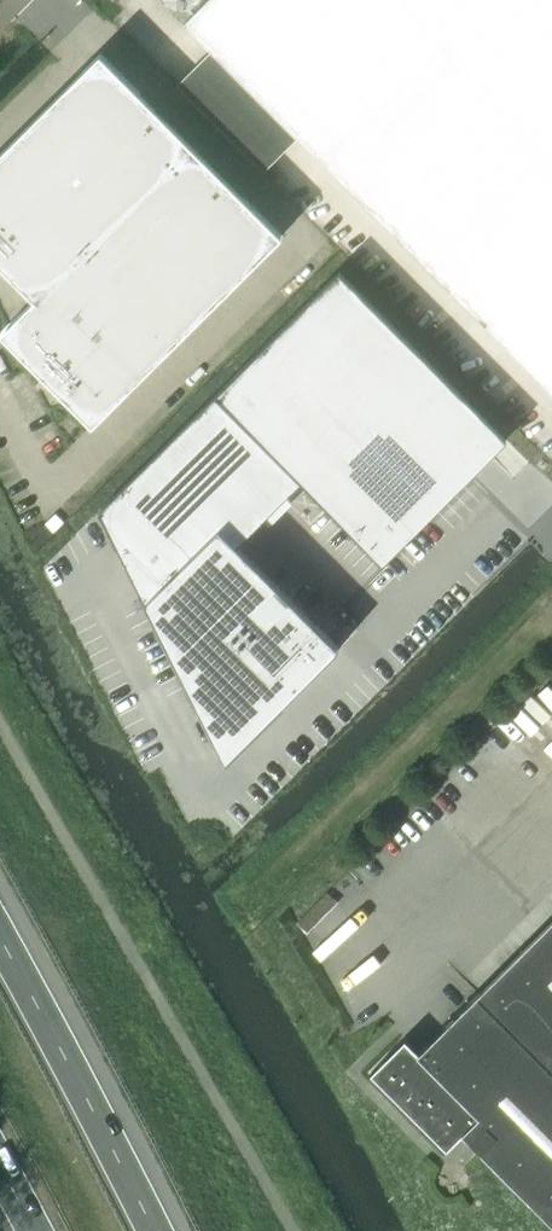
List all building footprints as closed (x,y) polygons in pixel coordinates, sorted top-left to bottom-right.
[(551,392),(551,0),(206,0),(183,21),(551,392)] [(0,152),(0,264),(34,298),(0,332),(93,425),(282,236),(100,53),(0,152)] [(338,271),(98,510),(226,761),(339,647),(236,545),(301,481),(383,563),(506,439),(338,271)] [(418,1052),(404,1039),(370,1073),(446,1149),(463,1133),(551,1221),(551,918),(418,1052)]
